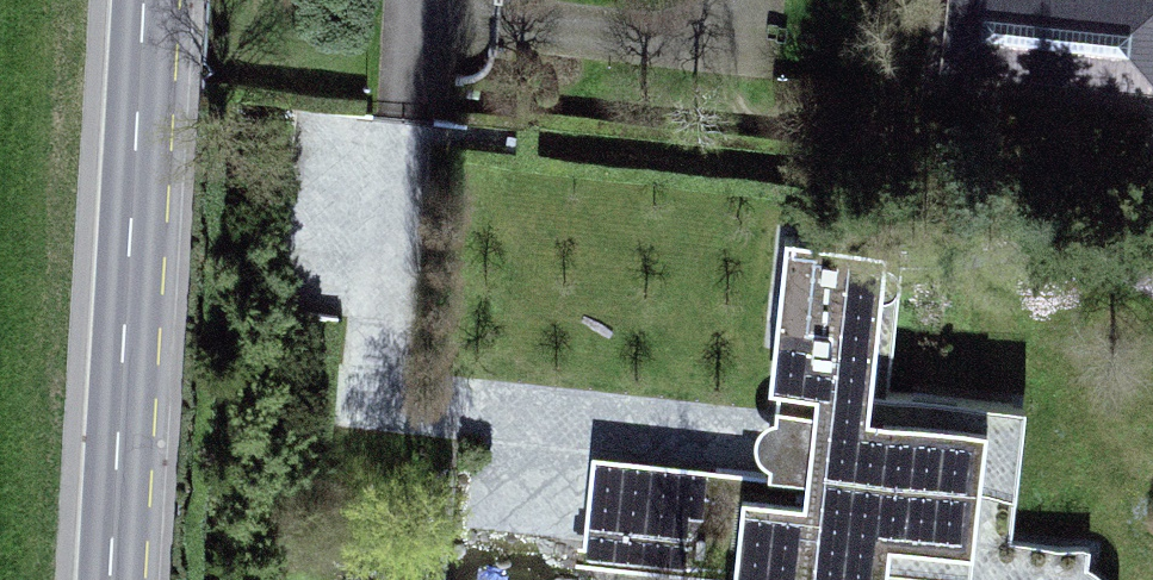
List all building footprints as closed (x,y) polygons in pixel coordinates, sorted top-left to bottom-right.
[(941,64),(1152,87),(1152,0),(948,0),(941,64)] [(798,243),(782,405),(820,409),(813,475),(715,465),(713,484),(591,472),(583,555),(737,570),(736,579),(1088,579),(1091,552),(981,541),(986,492),(1015,494),(1023,409),(876,395),(890,252),(798,243)]
